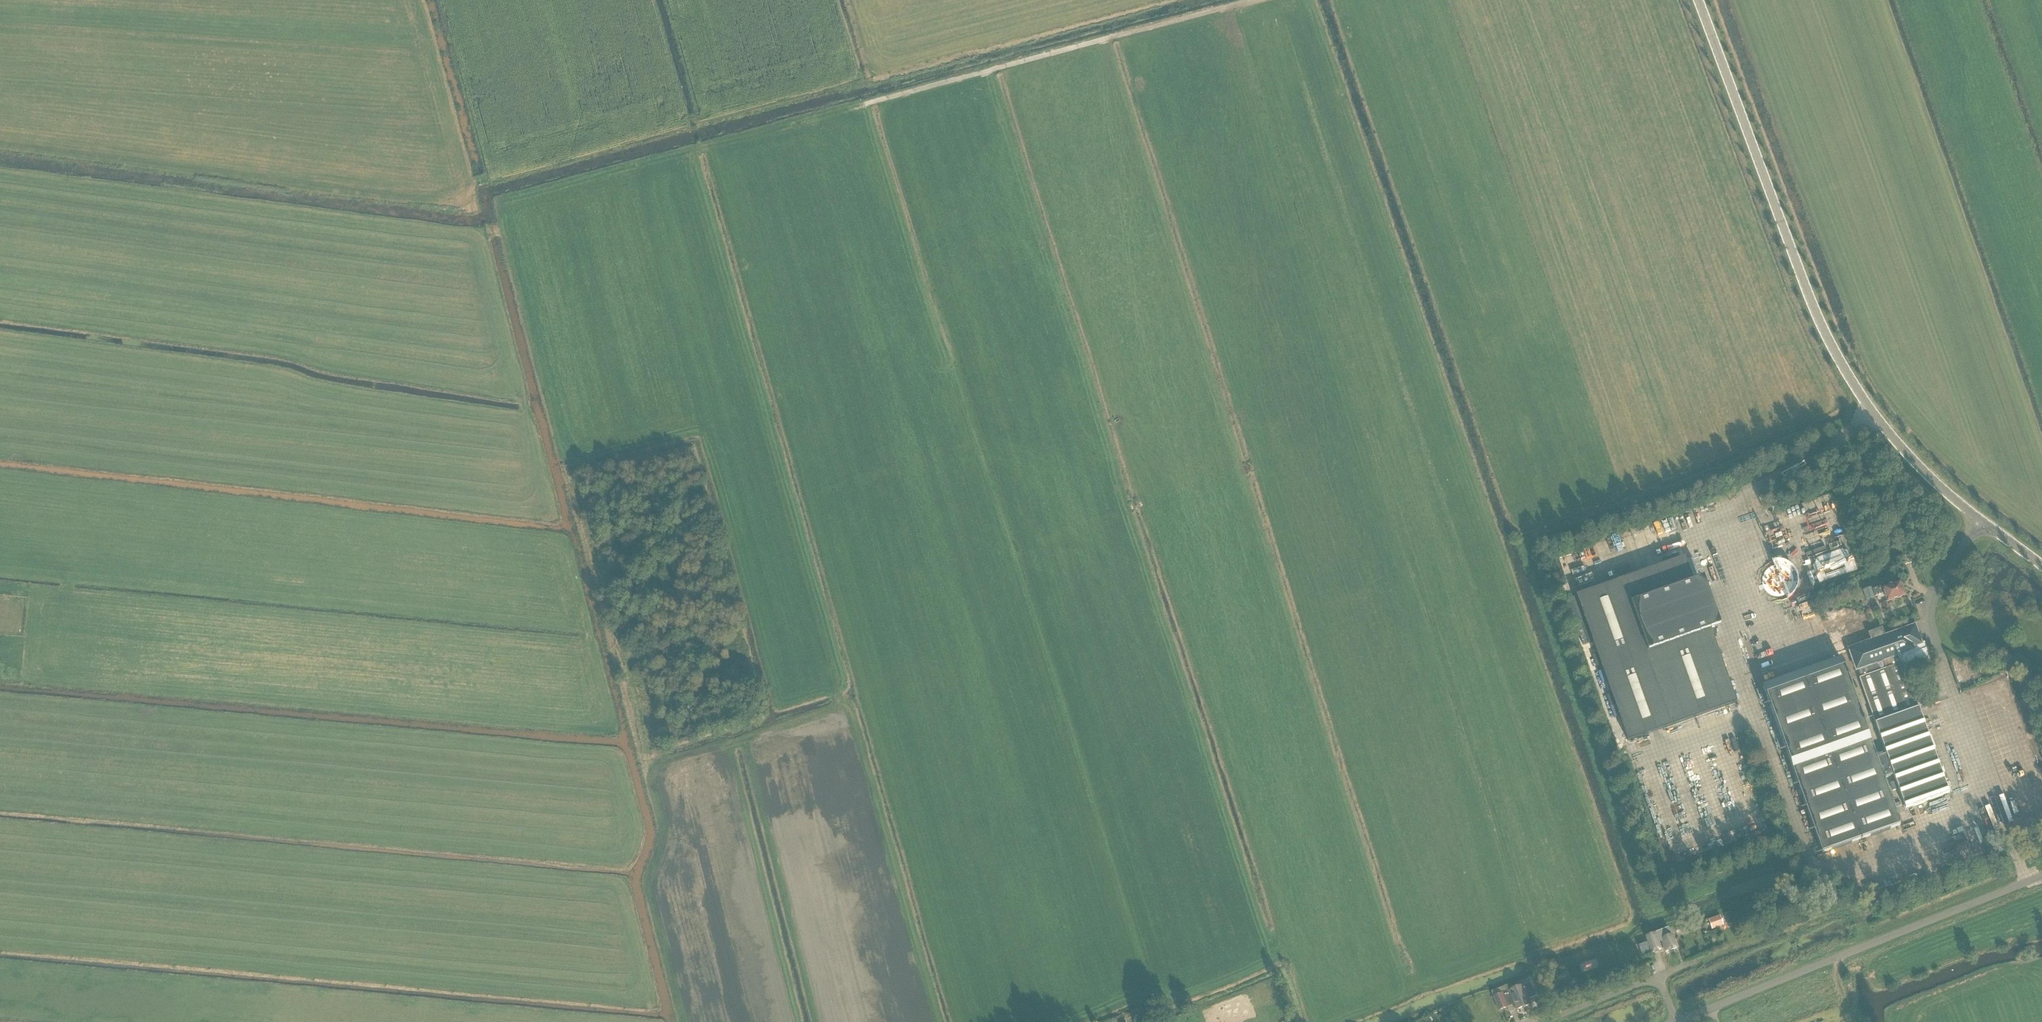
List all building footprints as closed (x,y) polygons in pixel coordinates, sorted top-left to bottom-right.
[(1798,529),(1806,552),(1845,540),(1837,514),(1839,513),(1832,493),(1810,500),(1815,516),(1825,513),(1827,519),(1798,529)] [(1912,563),(1907,551),(1901,553),(1906,565),(1912,563)] [(1628,742),(1737,703),(1711,630),(1721,627),(1704,578),(1694,582),(1685,557),(1576,596),(1628,742)] [(1887,601),(1904,595),(1900,583),(1883,589),(1882,586),(1873,590),(1875,597),(1885,593),(1887,601)] [(1893,773),(1900,793),(1905,809),(1949,793),(1904,667),(1908,665),(1910,670),(1910,669),(1920,665),(1921,666),(1920,663),(1930,660),(1931,661),(1931,660),(1927,649),(1924,650),(1915,625),(1884,636),(1882,629),(1868,633),(1868,632),(1843,641),(1846,650),(1849,649),(1856,670),(1858,670),(1861,678),(1859,678),(1876,725),(1886,753),(1877,756),(1845,663),(1765,692),(1822,853),(1901,825),(1884,777),(1893,773)] [(1728,924),(1734,922),(1730,912),(1725,914),(1728,924)] [(1720,915),(1709,920),(1712,929),(1724,925),(1720,915)] [(1669,928),(1646,936),(1652,953),(1661,949),(1657,940),(1661,939),(1666,952),(1676,948),(1669,928)] [(1523,985),(1493,997),(1499,1010),(1507,1007),(1506,1004),(1513,1001),(1516,1010),(1530,1004),(1528,999),(1536,996),(1531,982),(1523,985)] [(1465,1017),(1468,1021),(1480,1021),(1476,1012),(1465,1017)]
